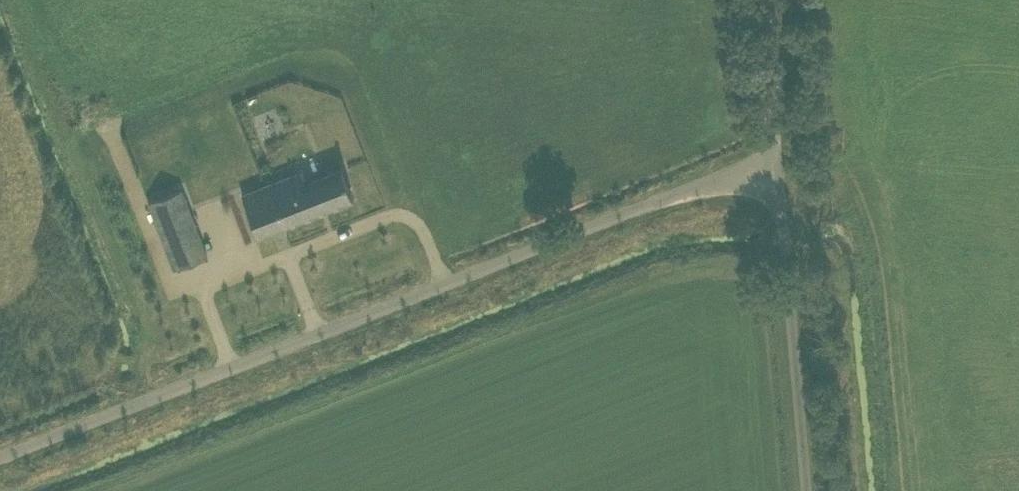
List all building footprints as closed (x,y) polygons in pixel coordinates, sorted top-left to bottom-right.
[(353,199),(346,180),(341,167),(301,183),(297,171),(242,193),(259,236),(353,199)] [(149,203),(174,268),(205,256),(180,191),(149,203)]
